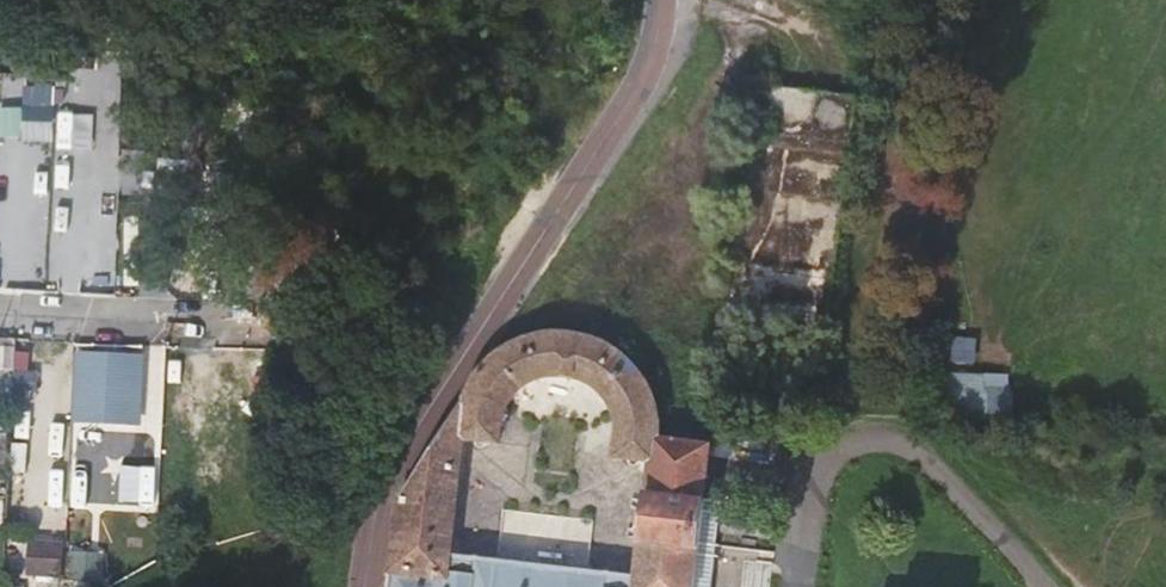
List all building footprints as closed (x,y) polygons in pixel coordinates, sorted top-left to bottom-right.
[(25,86),(25,139),(56,138),(55,85),(25,86)] [(856,98),(754,87),(716,386),(790,394),(794,361),(826,365),(853,125),(856,98)] [(609,574),(449,555),(463,439),(498,443),(501,422),(508,407),(521,391),(532,384),(546,379),(560,378),(577,381),(592,388),(604,400),(611,411),(616,424),(617,442),(615,457),(649,462),(636,577),(635,586),(710,586),(722,499),(703,496),(709,444),(663,438),(663,425),(661,413),(657,398),(651,386),(634,363),(617,349),(596,338),(579,333),(556,331),(533,334),(513,341),(495,352),(481,364),(470,379),(464,390),(461,402),(398,499),(388,573),(390,574),(388,586),(607,586),(609,574)] [(145,424),(149,348),(78,345),(74,421),(145,424)] [(15,347),(6,347),(5,370),(14,370),(15,359),(15,349),(15,347)] [(14,370),(14,375),(26,375),(27,350),(15,349),(15,359),(14,370)] [(401,378),(413,378),(414,356),(402,355),(401,378)] [(950,371),(943,372),(946,411),(1009,412),(1008,406),(1017,404),(1017,391),(1007,391),(1005,374),(950,371)] [(28,376),(17,376),(17,390),(27,391),(28,376)] [(36,539),(36,548),(35,569),(52,570),(64,571),(66,541),(36,539)] [(69,579),(108,581),(109,548),(70,547),(69,579)] [(609,574),(607,586),(635,586),(636,577),(609,574)]
